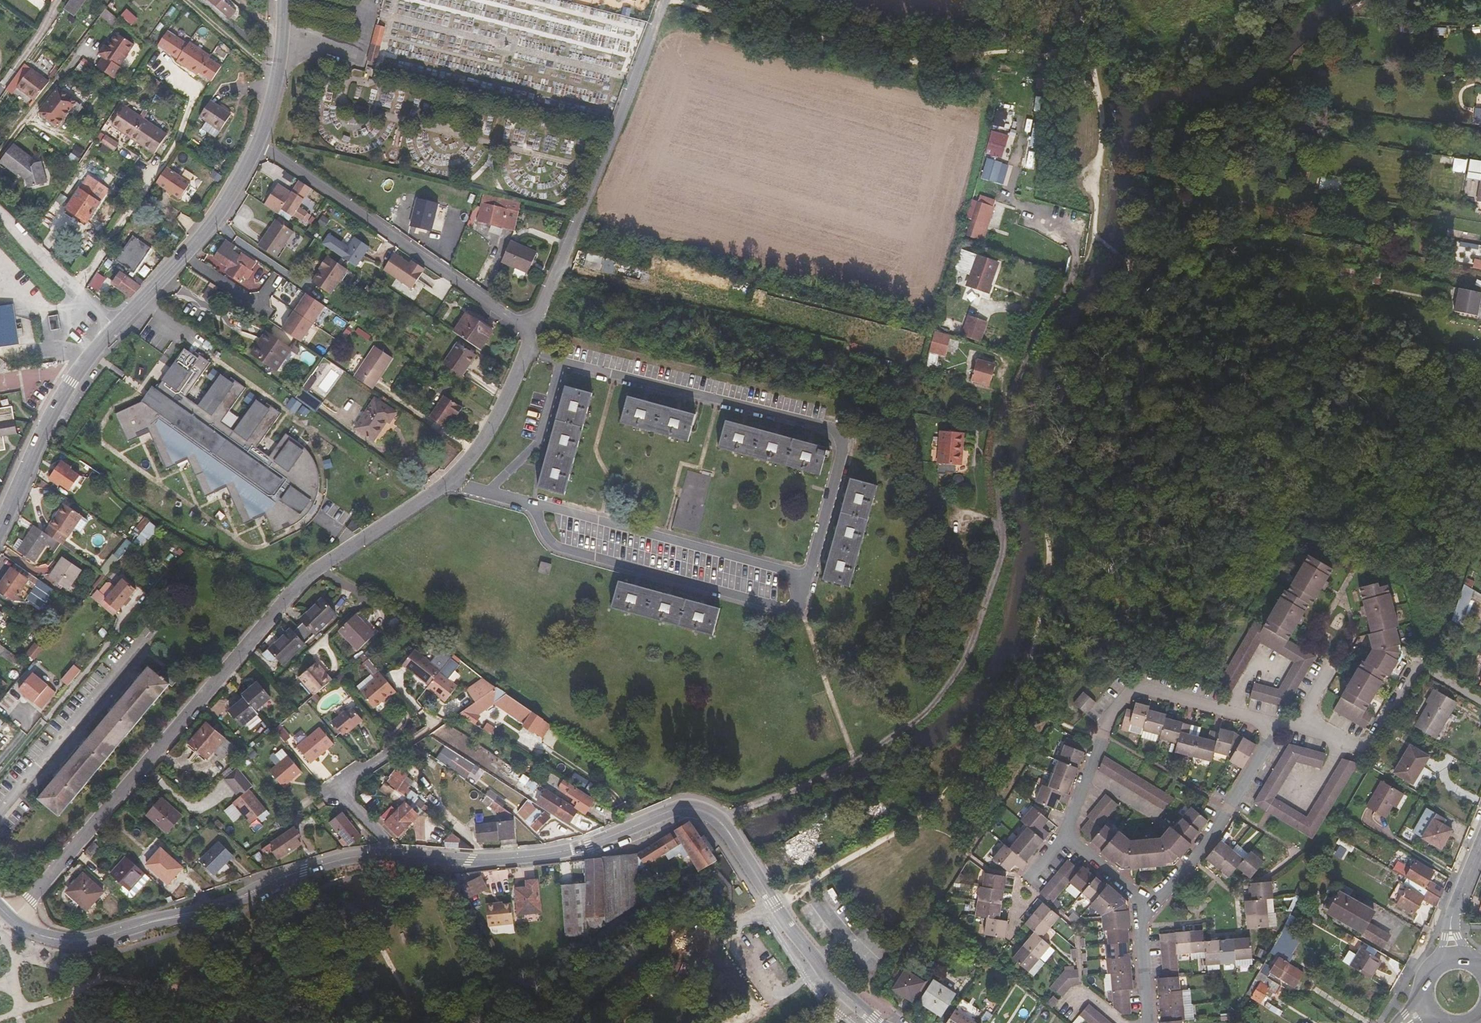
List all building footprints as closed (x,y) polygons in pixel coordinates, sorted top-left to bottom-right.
[(47,4),(41,0),(27,0),(42,10),(47,4)] [(73,15),(85,0),(68,0),(62,6),(73,15)] [(226,17),(233,9),(223,0),(208,0),(226,17)] [(1414,23),(1401,22),(1399,31),(1413,32),(1414,23)] [(372,44),(378,46),(380,46),(385,27),(376,25),(372,44)] [(134,45),(116,33),(110,41),(106,47),(105,46),(104,46),(98,54),(102,57),(96,67),(113,79),(121,68),(119,67),(134,45)] [(213,81),(222,67),(210,58),(212,55),(191,41),(189,44),(176,36),(167,50),(179,58),(177,61),(188,69),(198,75),(200,72),(213,81)] [(373,66),(378,46),(372,44),(367,65),(373,66)] [(88,69),(79,63),(73,71),(81,77),(88,69)] [(16,88),(35,102),(48,83),(30,69),(16,88)] [(76,102),(61,91),(42,115),(57,127),(76,102)] [(207,123),(221,132),(231,116),(210,102),(199,118),(207,123)] [(166,136),(123,108),(111,126),(119,133),(121,131),(130,138),(140,144),(139,146),(153,155),(166,136)] [(202,131),(216,140),(221,132),(207,123),(202,131)] [(100,142),(113,151),(117,145),(104,136),(100,142)] [(0,162),(0,163),(18,176),(19,175),(24,178),(25,187),(43,185),(39,165),(38,165),(13,145),(0,162)] [(986,147),(980,169),(988,171),(995,148),(987,145),(986,147)] [(166,168),(155,183),(180,200),(190,185),(166,168)] [(1346,190),(1347,178),(1326,176),(1325,188),(1346,190)] [(107,190),(87,177),(66,208),(86,222),(107,190)] [(292,193),(279,184),(265,205),(278,214),(282,209),(285,211),(281,216),(289,222),(294,215),(306,223),(309,218),(310,216),(308,214),(299,207),(309,193),(298,186),(292,193)] [(431,229),(437,204),(417,199),(411,225),(431,229)] [(968,235),(975,238),(986,204),(973,199),(967,217),(972,219),(971,223),(968,221),(966,227),(970,228),(968,235)] [(488,223),(514,230),(518,211),(482,202),(478,217),(489,220),(488,223)] [(432,230),(441,231),(444,217),(435,215),(432,230)] [(259,245),(276,257),(292,232),(276,220),(259,245)] [(151,248),(133,235),(116,261),(134,273),(151,248)] [(342,256),(341,257),(356,266),(369,247),(355,238),(347,249),(334,241),(335,239),(329,235),(323,243),(342,256)] [(226,248),(230,242),(226,239),(214,257),(230,268),(227,273),(239,281),(251,261),(242,254),(240,257),(226,248)] [(528,273),(537,253),(510,241),(501,261),(528,273)] [(382,270),(413,286),(424,265),(393,249),(382,270)] [(602,256),(588,252),(584,266),(599,270),(602,256)] [(321,270),(312,282),(331,294),(347,269),(327,256),(319,269),(321,270)] [(978,256),(967,285),(987,292),(988,289),(998,263),(978,256)] [(644,266),(620,260),(616,274),(640,280),(644,266)] [(1386,272),(1369,269),(1366,281),(1383,285),(1386,272)] [(97,271),(88,284),(96,290),(105,277),(97,271)] [(125,275),(117,287),(131,297),(140,286),(125,275)] [(715,285),(702,281),(699,294),(712,298),(715,285)] [(1452,286),(1452,289),(1460,292),(1456,310),(1460,311),(1459,315),(1472,317),(1472,314),(1477,315),(1480,294),(1480,292),(1452,286)] [(305,337),(325,299),(303,288),(283,326),(305,337)] [(760,293),(754,301),(764,309),(771,301),(760,293)] [(18,346),(18,340),(16,331),(15,323),(12,305),(0,307),(0,349),(18,346)] [(49,315),(50,329),(60,328),(58,314),(49,315)] [(466,314),(454,332),(479,349),(491,331),(466,314)] [(976,343),(981,329),(961,322),(956,336),(976,343)] [(290,349),(266,332),(252,353),(276,370),(290,349)] [(948,339),(935,336),(931,349),(945,352),(948,339)] [(462,376),(476,355),(458,342),(443,363),(462,376)] [(353,377),(369,387),(375,377),(378,379),(391,359),(373,346),(353,377)] [(146,399),(115,413),(127,442),(138,437),(136,432),(147,427),(149,432),(166,469),(176,464),(174,460),(185,454),(187,459),(204,497),(215,492),(213,487),(224,482),(226,487),(243,524),(253,520),(251,515),(262,510),(264,515),(273,534),(280,531),(284,529),(282,525),(288,522),(290,526),(293,524),(302,519),(305,515),(308,513),(302,509),(309,500),(314,504),(316,498),(318,492),(319,482),(318,477),(317,468),(312,458),(304,447),(301,451),(293,444),(296,440),(293,438),(285,433),(269,456),(256,447),(281,413),(266,402),(264,406),(255,400),(233,431),(221,422),(245,387),(231,377),(229,380),(220,374),(198,405),(191,400),(187,407),(181,402),(185,396),(210,362),(195,351),(193,355),(184,349),(160,383),(159,382),(152,392),(153,393),(147,400),(146,399)] [(971,381),(989,386),(995,365),(977,360),(971,381)] [(369,387),(372,389),(378,379),(375,377),(369,387)] [(311,385),(306,382),(295,397),(315,412),(322,402),(307,391),(311,385)] [(592,393),(564,385),(538,487),(564,494),(592,393)] [(191,400),(185,396),(181,402),(187,407),(191,400)] [(627,396),(620,423),(688,441),(695,414),(627,396)] [(429,418),(443,428),(452,415),(455,417),(461,408),(443,397),(429,418)] [(395,412),(375,398),(355,428),(373,440),(387,420),(389,422),(395,412)] [(5,449),(3,435),(16,433),(12,406),(0,408),(0,450),(5,449)] [(726,421),(718,447),(820,475),(825,457),(828,458),(830,451),(827,450),(827,448),(726,421)] [(136,432),(138,437),(149,432),(147,427),(136,432)] [(961,461),(964,433),(941,431),(939,459),(961,461)] [(304,447),(296,440),(293,444),(301,451),(304,447)] [(185,454),(174,460),(176,464),(187,459),(185,454)] [(70,468),(70,467),(61,461),(49,479),(58,485),(59,484),(68,491),(80,475),(70,468)] [(670,527),(695,534),(702,506),(700,505),(708,477),(684,471),(670,527)] [(877,485),(850,478),(822,580),(849,587),(877,485)] [(224,482),(213,487),(215,492),(226,487),(224,482)] [(309,500),(302,509),(308,513),(311,509),(314,504),(309,500)] [(57,542),(61,544),(65,547),(70,539),(71,539),(86,519),(68,507),(54,527),(55,528),(49,536),(52,537),(57,542)] [(251,515),(253,520),(264,515),(262,510),(251,515)] [(354,517),(346,528),(352,532),(364,524),(354,517)] [(23,555),(22,557),(27,561),(28,559),(34,562),(52,537),(49,536),(34,525),(21,545),(18,550),(17,551),(23,555)] [(144,529),(131,543),(136,547),(145,537),(148,539),(151,535),(144,529)] [(99,571),(105,575),(118,560),(125,551),(131,543),(126,540),(113,556),(112,555),(99,571)] [(51,551),(55,553),(61,544),(57,542),(51,551)] [(1300,646),(1297,644),(1288,640),(1297,622),(1302,615),(1312,598),(1315,599),(1325,582),(1329,575),(1339,557),(1315,543),(1291,584),(1289,583),(1264,626),(1255,621),(1216,688),(1231,692),(1232,691),(1261,642),(1292,660),(1300,646)] [(125,551),(118,560),(124,565),(131,556),(125,551)] [(81,570),(63,557),(50,577),(67,589),(81,570)] [(539,571),(548,574),(551,564),(541,561),(539,571)] [(32,574),(15,563),(11,568),(28,580),(32,574)] [(11,568),(0,584),(0,591),(14,601),(28,580),(11,568)] [(105,600),(117,611),(135,590),(123,579),(107,598),(105,600)] [(720,608),(618,580),(610,607),(713,635),(720,608)] [(38,582),(37,591),(47,592),(47,582),(38,582)] [(1463,584),(1452,618),(1463,622),(1474,588),(1463,584)] [(89,595),(100,605),(101,604),(114,615),(117,611),(105,600),(107,598),(103,595),(105,592),(97,585),(89,595)] [(1403,639),(1406,638),(1402,620),(1403,619),(1396,591),(1388,593),(1387,589),(1368,593),(1372,607),(1373,615),(1376,627),(1374,628),(1378,642),(1367,661),(1365,660),(1355,677),(1351,684),(1336,708),(1368,726),(1375,713),(1368,709),(1388,673),(1391,675),(1402,655),(1401,651),(1405,645),(1403,639)] [(299,625),(310,638),(335,614),(322,599),(301,618),(303,621),(299,625)] [(859,617),(852,612),(849,619),(855,623),(859,617)] [(1305,617),(1302,615),(1297,622),(1301,624),(1305,617)] [(354,618),(339,631),(358,648),(373,633),(366,627),(365,628),(354,618)] [(1459,623),(1452,619),(1446,632),(1452,636),(1459,623)] [(283,663),(310,638),(299,625),(292,632),(290,630),(270,648),(283,663)] [(35,642),(27,652),(34,658),(43,647),(35,642)] [(1303,648),(1300,646),(1292,660),(1295,662),(1303,648)] [(1316,656),(1303,648),(1295,662),(1279,689),(1254,682),(1251,697),(1287,707),(1316,656)] [(6,649),(1,655),(15,665),(20,659),(6,649)] [(440,670),(414,650),(402,665),(428,686),(427,688),(445,702),(457,686),(447,679),(458,665),(449,658),(440,670)] [(317,662),(316,663),(325,674),(326,672),(317,662)] [(300,676),(315,694),(332,680),(326,672),(325,674),(316,663),(300,676)] [(105,720),(40,798),(60,814),(101,765),(137,721),(168,684),(172,687),(180,678),(166,666),(158,676),(149,669),(105,720)] [(390,696),(397,690),(393,687),(381,671),(374,677),(376,679),(361,692),(374,707),(389,695),(390,696)] [(32,673),(18,690),(34,703),(48,686),(32,673)] [(499,686),(486,676),(464,692),(472,704),(499,686)] [(257,682),(242,695),(244,698),(255,711),(269,698),(257,682)] [(458,714),(491,734),(494,729),(478,718),(480,715),(479,713),(489,706),(531,735),(542,718),(513,698),(503,691),(499,686),(472,704),(458,714)] [(1082,688),(1080,690),(1092,701),(1094,698),(1082,688)] [(1436,737),(1457,702),(1434,688),(1426,701),(1428,703),(1415,725),(1436,737)] [(1076,695),(1088,706),(1092,701),(1080,690),(1076,695)] [(1084,711),(1088,706),(1076,695),(1072,700),(1084,711)] [(255,711),(244,698),(229,711),(242,726),(257,714),(255,711)] [(1125,721),(1144,726),(1150,705),(1139,702),(1136,711),(1128,709),(1125,721)] [(1144,726),(1143,729),(1161,733),(1166,713),(1157,711),(1157,707),(1150,705),(1144,726)] [(349,729),(363,718),(354,707),(348,712),(346,710),(333,720),(343,732),(348,729),(349,729)] [(1160,737),(1177,742),(1183,721),(1173,719),(1174,715),(1166,713),(1161,733),(1160,737)] [(550,723),(542,718),(531,735),(539,740),(550,723)] [(1175,750),(1193,755),(1198,735),(1189,733),(1191,723),(1183,721),(1177,742),(1175,750)] [(223,728),(217,723),(213,728),(206,723),(189,743),(207,758),(214,750),(223,757),(233,746),(218,733),(223,728)] [(334,743),(320,727),(297,746),(312,762),(334,743)] [(1235,750),(1243,736),(1235,732),(1220,728),(1219,731),(1214,748),(1230,752),(1232,748),(1235,750)] [(1193,755),(1211,760),(1214,748),(1219,731),(1212,729),(1209,738),(1198,735),(1193,755)] [(1142,730),(1140,736),(1155,740),(1157,734),(1142,730)] [(1256,744),(1243,736),(1235,750),(1230,759),(1243,767),(1256,744)] [(1065,744),(1059,759),(1078,767),(1084,751),(1081,750),(1084,743),(1070,738),(1067,744),(1065,744)] [(1285,751),(1297,759),(1304,748),(1289,744),(1285,751)] [(1413,783),(1430,756),(1411,744),(1394,772),(1413,783)] [(476,784),(485,770),(445,745),(435,759),(476,784)] [(1297,759),(1295,761),(1322,768),(1326,754),(1304,748),(1297,759)] [(277,765),(288,756),(282,749),(271,759),(277,765)] [(1281,757),(1294,765),(1295,761),(1297,759),(1285,751),(1281,757)] [(1111,776),(1118,763),(1104,755),(1099,768),(1111,776)] [(300,772),(288,756),(277,765),(270,771),(282,786),(300,772)] [(1277,763),(1290,771),(1294,765),(1281,757),(1277,763)] [(1059,759),(1053,773),(1073,780),(1078,767),(1059,759)] [(1358,762),(1351,760),(1316,820),(1329,828),(1366,764),(1358,762)] [(1124,767),(1118,763),(1111,776),(1117,779),(1124,767)] [(1273,770),(1286,777),(1290,771),(1277,763),(1273,770)] [(394,766),(386,782),(404,792),(413,777),(394,766)] [(1130,770),(1124,767),(1117,779),(1123,783),(1130,770)] [(1136,774),(1130,770),(1123,783),(1129,786),(1136,774)] [(1270,776),(1282,783),(1286,777),(1273,770),(1270,776)] [(1053,773),(1048,786),(1068,793),(1073,780),(1053,773)] [(1129,786),(1135,790),(1142,777),(1136,774),(1129,786)] [(1266,781),(1279,790),(1282,783),(1270,776),(1266,781)] [(1135,790),(1141,794),(1148,781),(1142,777),(1135,790)] [(592,800),(562,781),(560,785),(565,789),(563,792),(579,802),(576,807),(585,812),(592,800)] [(1141,794),(1146,797),(1154,785),(1148,781),(1141,794)] [(1262,788),(1275,796),(1279,790),(1266,781),(1262,788)] [(1396,806),(1404,793),(1386,782),(1371,807),(1389,818),(1396,806)] [(1048,786),(1042,783),(1035,801),(1051,807),(1055,809),(1058,799),(1067,803),(1070,794),(1068,793),(1048,786)] [(1146,797),(1153,801),(1160,789),(1154,785),(1146,797)] [(1260,795),(1271,802),(1274,797),(1275,796),(1262,788),(1258,794),(1260,795)] [(267,810),(249,789),(233,802),(251,824),(267,810)] [(569,822),(577,809),(546,789),(539,800),(542,802),(539,806),(560,820),(561,817),(569,822)] [(1153,801),(1159,805),(1166,792),(1160,789),(1153,801)] [(1080,829),(1092,839),(1102,827),(1099,825),(1103,820),(1118,802),(1107,792),(1088,815),(1090,817),(1080,829)] [(1407,795),(1404,793),(1396,806),(1400,809),(1407,795)] [(1255,803),(1266,810),(1271,802),(1260,795),(1255,803)] [(1271,802),(1266,810),(1271,813),(1279,799),(1274,797),(1271,802)] [(181,815),(163,799),(148,814),(167,831),(181,815)] [(317,811),(326,805),(322,799),(314,805),(317,811)] [(1316,820),(1279,799),(1271,813),(1307,834),(1316,820)] [(884,813),(876,801),(869,805),(877,818),(884,813)] [(856,802),(842,810),(848,820),(862,812),(856,802)] [(396,812),(386,822),(398,835),(418,816),(405,803),(396,812)] [(1190,804),(1182,815),(1199,829),(1208,818),(1190,804)] [(380,816),(386,822),(396,812),(390,806),(380,816)] [(1032,806),(1020,821),(1027,826),(1043,839),(1049,832),(1042,827),(1049,819),(1047,818),(1032,806)] [(542,812),(538,807),(526,819),(530,824),(530,825),(535,830),(549,818),(544,812),(542,812)] [(360,836),(341,813),(330,822),(349,845),(360,836)] [(1182,815),(1173,826),(1191,840),(1199,829),(1182,815)] [(1434,818),(1423,837),(1442,848),(1453,829),(1434,818)] [(1092,839),(1091,840),(1102,849),(1117,831),(1103,820),(1099,825),(1102,827),(1092,839)] [(515,843),(513,821),(477,825),(479,841),(501,839),(502,844),(515,843)] [(586,938),(588,937),(608,923),(640,902),(639,870),(666,853),(670,858),(681,852),(683,857),(690,854),(700,870),(717,860),(710,850),(713,848),(704,835),(701,837),(690,821),(638,853),(602,857),(585,858),(585,860),(585,883),(562,884),(563,900),(566,936),(586,935),(586,938)] [(1161,835),(1146,837),(1149,865),(1153,864),(1166,863),(1166,860),(1170,860),(1170,858),(1174,857),(1174,859),(1178,855),(1180,857),(1192,842),(1191,840),(1173,826),(1171,824),(1161,835)] [(821,838),(813,825),(785,842),(797,863),(816,851),(812,844),(821,838)] [(1027,826),(1018,837),(1034,850),(1043,839),(1027,826)] [(290,830),(276,839),(281,846),(274,852),(278,858),(300,844),(290,830)] [(1129,838),(1119,830),(1117,831),(1102,849),(1101,851),(1114,863),(1117,860),(1122,864),(1122,862),(1126,862),(1126,864),(1134,863),(1134,866),(1144,865),(1149,865),(1146,837),(1129,838)] [(445,844),(458,847),(461,836),(448,833),(445,844)] [(1018,837),(1009,848),(1025,861),(1034,850),(1018,837)] [(1355,846),(1340,837),(1337,842),(1352,852),(1355,846)] [(113,845),(106,838),(97,849),(104,855),(113,845)] [(1217,867),(1232,849),(1221,840),(1206,858),(1217,867)] [(232,856),(219,842),(201,860),(214,873),(232,856)] [(270,843),(261,849),(263,853),(266,851),(268,853),(274,849),(270,843)] [(1009,848),(1004,844),(993,858),(1008,870),(1014,864),(1022,869),(1027,863),(1025,861),(1009,848)] [(182,867),(161,849),(147,864),(169,883),(182,867)] [(1244,858),(1232,849),(1217,867),(1229,877),(1237,866),(1244,858)] [(1263,861),(1250,851),(1244,858),(1237,866),(1245,873),(1251,877),(1263,861)] [(126,856),(134,863),(137,860),(129,853),(126,856)] [(1175,862),(1180,857),(1178,855),(1174,859),(1174,857),(1170,858),(1170,860),(1166,860),(1166,863),(1175,862)] [(144,873),(125,857),(111,873),(123,884),(119,889),(129,897),(132,897),(149,878),(144,873)] [(1068,859),(1063,865),(1075,874),(1079,869),(1068,859)] [(1416,860),(1406,877),(1407,877),(1424,888),(1434,871),(1428,868),(1419,863),(1416,860)] [(1428,868),(1430,865),(1421,860),(1419,863),(1428,868)] [(1063,865),(1059,870),(1070,880),(1075,874),(1063,865)] [(1075,874),(1070,880),(1069,881),(1082,892),(1096,876),(1082,865),(1079,869),(1075,874)] [(1054,876),(1065,886),(1069,881),(1070,880),(1059,870),(1054,876)] [(985,871),(982,886),(1003,889),(1006,876),(986,872),(985,871)] [(103,891),(83,873),(68,890),(80,901),(79,903),(87,910),(103,891)] [(471,881),(462,886),(469,900),(488,890),(487,888),(481,877),(479,873),(469,874),(471,881)] [(115,883),(104,874),(100,879),(110,889),(115,883)] [(485,875),(481,877),(487,888),(490,886),(485,875)] [(1061,891),(1065,886),(1054,876),(1049,882),(1061,891)] [(1106,885),(1096,876),(1082,892),(1093,901),(1106,885)] [(1424,888),(1407,877),(1403,884),(1400,882),(1390,899),(1414,913),(1423,899),(1437,907),(1441,897),(1424,888)] [(1266,898),(1273,898),(1271,880),(1251,882),(1251,888),(1252,899),(1266,898)] [(1056,896),(1061,891),(1049,882),(1045,887),(1056,896)] [(1102,914),(1103,930),(1107,929),(1127,928),(1131,928),(1130,915),(1128,900),(1108,884),(1106,885),(1093,901),(1090,905),(1102,914)] [(1365,905),(1369,898),(1345,884),(1341,891),(1365,905)] [(519,914),(541,912),(538,886),(525,888),(526,892),(517,893),(519,914)] [(981,886),(978,900),(1001,904),(1003,889),(982,886),(981,886)] [(1040,892),(1051,902),(1056,896),(1045,887),(1040,892)] [(1376,911),(1365,905),(1341,891),(1339,890),(1327,912),(1363,932),(1362,934),(1383,946),(1390,935),(1369,922),(1376,911)] [(1267,912),(1266,898),(1252,899),(1245,900),(1246,914),(1267,912)] [(1001,904),(978,900),(975,915),(987,917),(999,919),(1001,904)] [(1043,902),(1034,913),(1048,925),(1058,914),(1043,902)] [(489,926),(514,924),(512,904),(504,905),(497,905),(497,903),(487,904),(489,926)] [(1268,927),(1267,912),(1246,914),(1247,928),(1268,927)] [(1034,913),(1025,923),(1035,932),(1039,936),(1048,925),(1034,913)] [(1004,937),(1007,920),(999,919),(987,917),(984,933),(1004,937)] [(1299,933),(1285,924),(1275,943),(1264,963),(1260,971),(1268,976),(1269,974),(1273,977),(1275,974),(1295,986),(1304,972),(1289,963),(1295,954),(1293,953),(1299,942),(1295,939),(1299,933)] [(959,932),(952,927),(950,930),(956,936),(959,932)] [(1107,929),(1108,944),(1129,942),(1127,928),(1107,929)] [(1191,952),(1205,951),(1204,941),(1203,929),(1189,931),(1190,943),(1191,952)] [(1177,953),(1191,952),(1190,943),(1189,931),(1175,932),(1176,939),(1176,947),(1177,953)] [(1035,932),(1024,945),(1039,958),(1051,945),(1039,936),(1035,932)] [(1161,940),(1176,939),(1175,932),(1160,933),(1161,940)] [(1236,959),(1253,958),(1251,937),(1248,937),(1234,938),(1236,959)] [(1221,963),(1236,962),(1236,959),(1234,938),(1219,939),(1221,963)] [(1161,948),(1176,947),(1176,939),(1161,940),(1161,948)] [(1206,964),(1221,963),(1219,939),(1204,941),(1205,951),(1206,964)] [(1105,944),(1106,959),(1130,957),(1129,942),(1108,944),(1105,944)] [(1039,958),(1024,945),(1013,958),(1028,971),(1039,958)] [(1162,955),(1177,953),(1176,947),(1161,948),(1162,955)] [(1363,948),(1352,966),(1369,976),(1380,959),(1363,948)] [(1162,962),(1177,961),(1177,953),(1162,955),(1162,962)] [(974,963),(980,967),(986,958),(980,954),(974,963)] [(1106,959),(1108,973),(1111,973),(1131,971),(1130,957),(1106,959)] [(1163,969),(1178,968),(1177,961),(1162,962),(1163,969)] [(1062,997),(1078,980),(1074,976),(1078,972),(1068,964),(1049,984),(1062,997)] [(1163,969),(1163,977),(1179,976),(1178,968),(1163,969)] [(894,989),(912,1000),(924,982),(905,970),(894,989)] [(506,974),(509,980),(510,981),(517,978),(517,977),(514,971),(506,974)] [(1131,971),(1111,973),(1112,990),(1129,989),(1133,988),(1131,971)] [(1276,993),(1282,985),(1268,976),(1260,971),(1254,981),(1249,990),(1254,993),(1253,996),(1261,1001),(1266,994),(1269,989),(1272,991),(1276,993)] [(1158,977),(1159,991),(1180,989),(1179,976),(1163,977),(1158,977)] [(954,993),(932,979),(919,1000),(929,1006),(927,1010),(938,1018),(954,993)] [(1159,991),(1160,1006),(1184,1004),(1183,989),(1180,989),(1159,991)] [(1113,997),(1113,1004),(1130,1003),(1129,996),(1113,997)] [(988,1022),(999,1006),(990,1000),(979,1017),(988,1022)] [(961,1001),(946,1022),(976,1022),(971,1020),(976,1011),(961,1001)] [(1265,1005),(1275,1012),(1277,1008),(1267,1002),(1265,1005)] [(1130,1003),(1113,1004),(1114,1007),(1122,1013),(1131,1013),(1130,1003)] [(1080,1015),(1086,1019),(1095,1009),(1089,1004),(1080,1015)] [(1182,1019),(1185,1019),(1184,1004),(1160,1006),(1161,1021),(1182,1019)] [(1090,1022),(1093,1022),(1101,1014),(1095,1009),(1086,1019),(1090,1022)] [(1106,1019),(1101,1014),(1093,1022),(1103,1022),(1106,1019)] [(1260,1020),(1250,1014),(1244,1022),(1258,1022),(1260,1020)]
